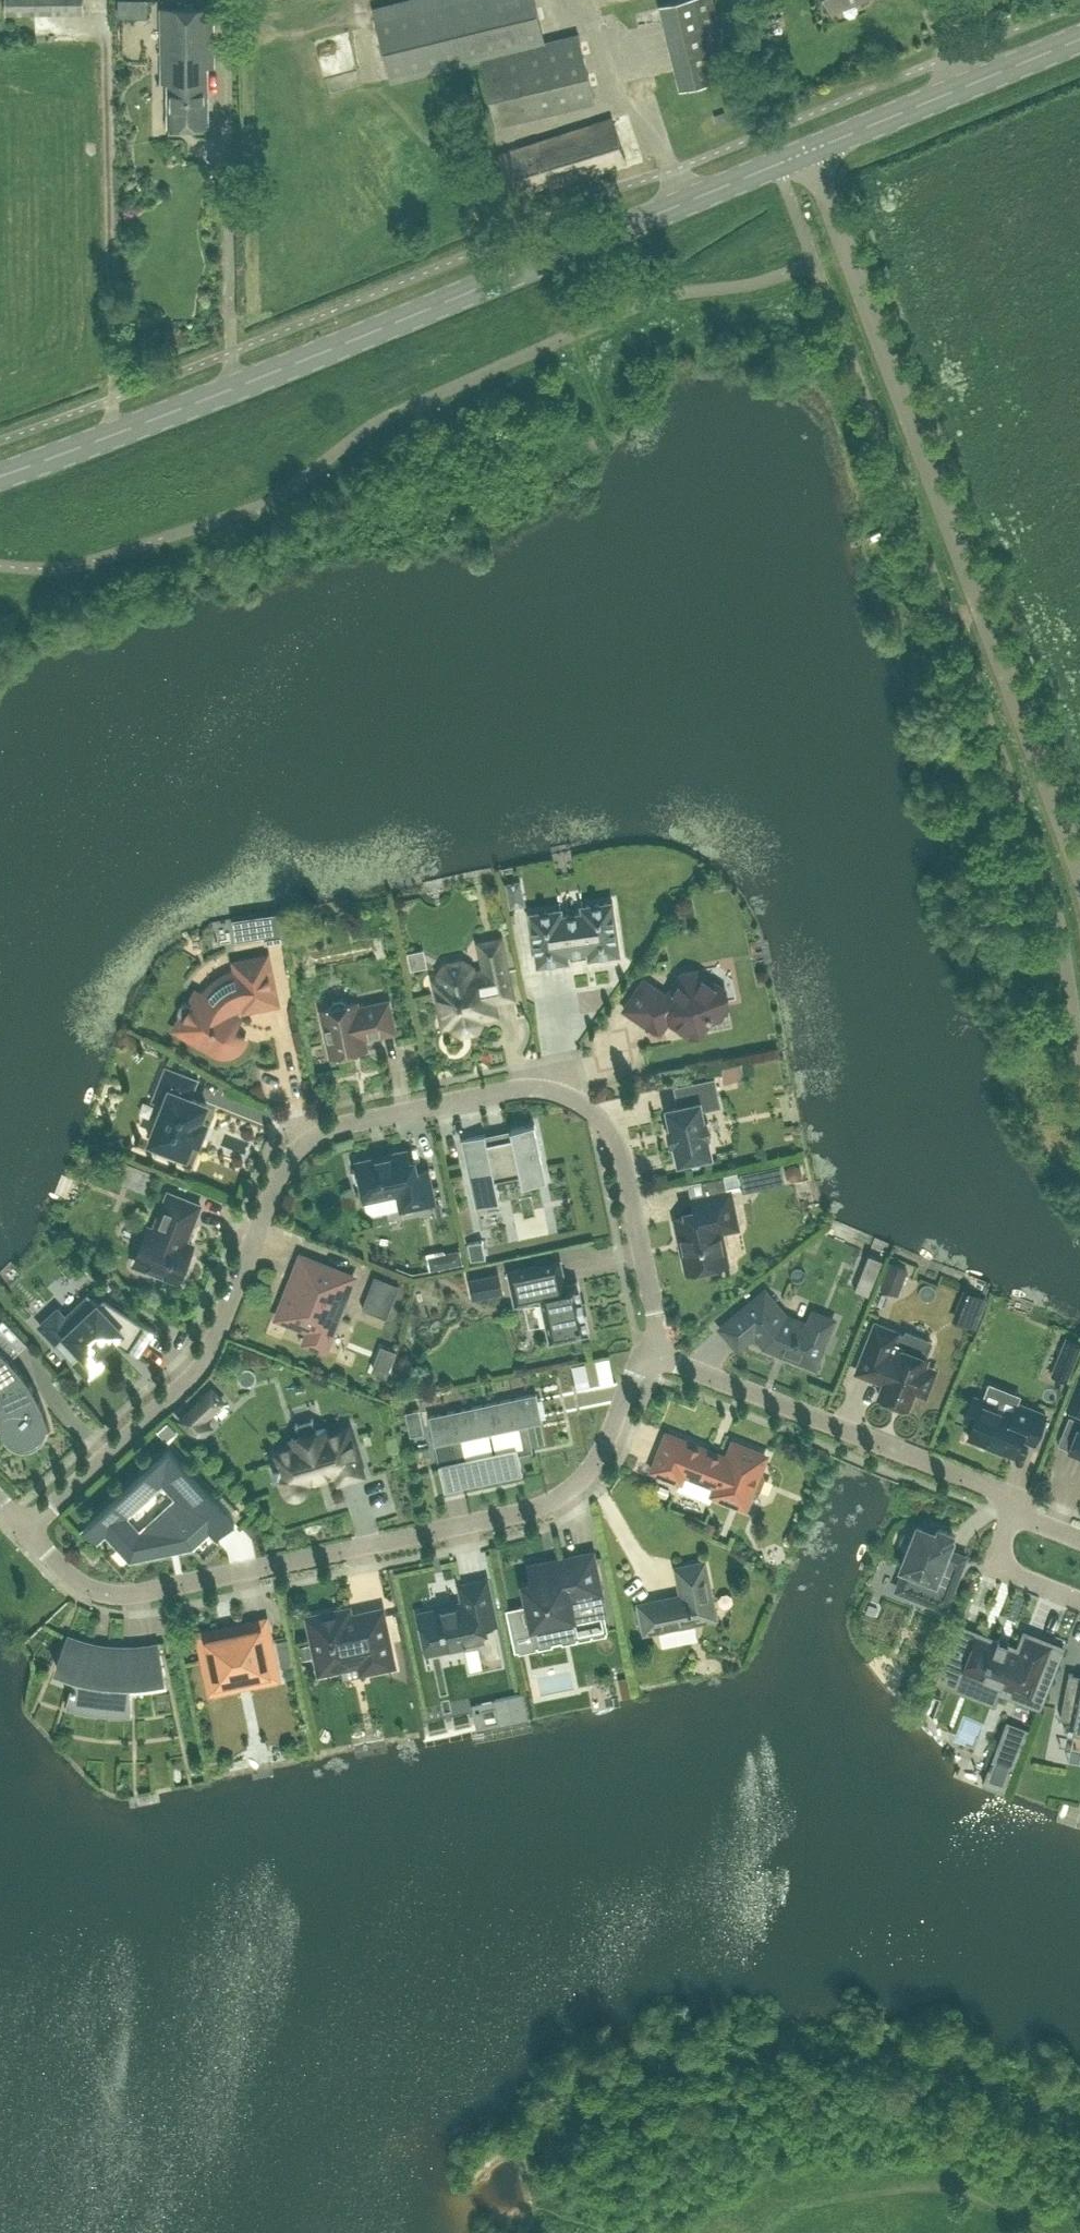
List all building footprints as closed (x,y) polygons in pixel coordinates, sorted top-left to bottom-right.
[(83,0),(6,0),(6,14),(83,13),(83,0)] [(533,0),(400,0),(372,7),(390,81),(477,59),(494,126),(594,101),(577,33),(544,42),(533,0)] [(712,0),(669,0),(659,2),(679,88),(730,75),(712,0)] [(831,9),(852,0),(827,0),(831,9)] [(213,66),(213,6),(160,7),(161,82),(167,82),(168,126),(207,126),(207,66),(213,66)] [(626,160),(612,117),(499,153),(512,192),(551,179),(553,184),(626,160)] [(620,952),(612,899),(581,904),(582,911),(562,914),(561,907),(530,911),(537,964),(569,959),(568,952),(587,949),(589,957),(620,952)] [(276,910),(256,914),(261,942),(281,939),(276,910)] [(512,995),(503,951),(482,955),(485,969),(472,972),(471,966),(462,960),(446,963),(440,973),(443,988),(436,989),(441,1013),(450,1011),(453,1027),(462,1032),(475,1029),(481,1021),(479,1014),(488,1012),(488,1014),(496,1013),(493,999),(512,995)] [(261,958),(257,956),(245,959),(241,962),(238,963),(240,975),(227,981),(216,989),(207,999),(197,993),(192,1003),(190,1002),(188,1002),(187,1002),(184,1002),(183,1003),(181,1005),(180,1007),(180,1008),(180,1009),(180,1010),(180,1011),(180,1012),(181,1014),(182,1016),(183,1017),(177,1027),(180,1028),(182,1033),(193,1039),(197,1038),(215,1049),(216,1047),(218,1049),(222,1050),(225,1050),(227,1050),(230,1049),(233,1048),(235,1046),(237,1045),(238,1046),(240,1044),(241,1042),(242,1040),(243,1038),(243,1037),(244,1038),(245,1036),(234,1030),(240,1019),(229,1012),(233,1007),(239,1003),(245,1000),(246,1006),(275,1000),(266,957),(261,958)] [(704,974),(697,969),(682,971),(667,994),(644,978),(624,1008),(655,1029),(662,1028),(668,1019),(672,1022),(676,1021),(677,1024),(679,1025),(678,1025),(692,1034),(698,1033),(711,1014),(715,1017),(719,1016),(727,1004),(725,996),(721,997),(707,987),(704,974)] [(346,1000),(342,998),(334,999),(331,1004),(331,1006),(321,1008),(331,1055),(356,1050),(355,1041),(365,1039),(365,1037),(395,1030),(389,999),(358,1006),(357,1000),(346,1003),(346,1000)] [(742,1077),(739,1063),(720,1068),(723,1082),(742,1077)] [(195,1079),(167,1068),(155,1097),(165,1101),(150,1139),(159,1143),(156,1149),(175,1156),(178,1150),(186,1153),(193,1138),(199,1140),(206,1121),(200,1118),(207,1102),(189,1095),(195,1079)] [(720,1104),(714,1077),(675,1085),(679,1104),(667,1106),(671,1126),(667,1127),(670,1142),(674,1141),(679,1160),(711,1153),(707,1134),(711,1133),(707,1118),(704,1119),(702,1108),(720,1104)] [(546,1178),(535,1122),(511,1127),(512,1136),(487,1142),(485,1133),(461,1138),(476,1206),(500,1201),(495,1179),(520,1173),(523,1183),(546,1178)] [(412,1171),(407,1148),(388,1152),(387,1154),(356,1160),(357,1167),(355,1169),(357,1178),(360,1180),(362,1191),(378,1188),(379,1192),(383,1195),(397,1192),(400,1209),(435,1202),(428,1168),(412,1171)] [(738,1226),(730,1188),(692,1196),(695,1213),(675,1217),(679,1237),(682,1239),(683,1247),(682,1248),(687,1271),(720,1264),(720,1263),(728,1262),(721,1230),(738,1226)] [(200,1203),(168,1191),(153,1229),(148,1227),(135,1260),(138,1262),(140,1266),(148,1270),(153,1268),(180,1278),(182,1273),(186,1271),(190,1262),(188,1258),(193,1245),(185,1242),(200,1203)] [(549,1211),(519,1217),(522,1235),(552,1229),(549,1211)] [(730,1247),(745,1245),(743,1228),(728,1230),(730,1247)] [(485,1257),(481,1241),(466,1244),(470,1260),(485,1257)] [(354,1276),(301,1255),(277,1316),(310,1328),(305,1341),(325,1349),(354,1276)] [(565,1283),(559,1259),(509,1270),(515,1302),(541,1297),(550,1339),(588,1331),(577,1280),(565,1283)] [(905,1267),(889,1262),(879,1288),(894,1294),(905,1267)] [(499,1273),(469,1279),(472,1297),(502,1291),(499,1273)] [(399,1284),(375,1274),(362,1307),(386,1316),(399,1284)] [(786,1315),(765,1289),(737,1312),(764,1344),(815,1365),(820,1351),(818,1346),(822,1335),(823,1334),(827,1332),(830,1324),(827,1316),(819,1313),(811,1316),(808,1324),(786,1315)] [(59,1306),(40,1324),(89,1376),(106,1361),(108,1362),(109,1361),(99,1351),(112,1338),(140,1356),(157,1330),(105,1295),(98,1301),(89,1291),(87,1292),(89,1293),(67,1314),(59,1306)] [(980,1322),(988,1297),(972,1292),(964,1317),(980,1322)] [(868,1340),(856,1370),(884,1381),(879,1394),(907,1406),(915,1387),(919,1387),(924,1386),(927,1384),(929,1380),(930,1376),(929,1372),(927,1369),(923,1366),(927,1356),(934,1339),(905,1328),(903,1332),(876,1321),(868,1340)] [(0,1426),(1,1426),(1,1428),(1,1430),(2,1432),(2,1433),(3,1435),(4,1437),(5,1439),(9,1443),(11,1444),(13,1446),(15,1446),(17,1447),(19,1448),(22,1448),(26,1448),(30,1448),(34,1446),(36,1445),(38,1444),(40,1442),(41,1441),(43,1439),(44,1437),(45,1435),(46,1433),(46,1430),(47,1428),(47,1426),(47,1424),(48,1424),(49,1430),(51,1429),(50,1425),(49,1421),(48,1417),(46,1414),(45,1410),(43,1405),(40,1397),(36,1389),(33,1385),(29,1378),(23,1370),(15,1361),(10,1356),(6,1353),(3,1350),(0,1347),(0,1427),(0,1426)] [(239,1371),(249,1390),(264,1382),(255,1364),(239,1371)] [(1077,1376),(1064,1408),(1079,1414),(1079,1377),(1077,1376)] [(212,1388),(180,1418),(198,1437),(211,1425),(205,1418),(223,1400),(212,1388)] [(542,1418),(536,1391),(429,1414),(445,1489),(522,1473),(518,1453),(533,1450),(527,1422),(542,1418)] [(1013,1410),(973,1395),(964,1418),(973,1422),(968,1435),(1014,1453),(1021,1436),(1035,1441),(1046,1413),(1016,1401),(1013,1410)] [(423,1431),(418,1408),(405,1412),(410,1434),(423,1431)] [(1069,1449),(1079,1454),(1079,1422),(1069,1449)] [(274,1472),(278,1470),(283,1487),(285,1491),(289,1494),(293,1495),(298,1495),(302,1493),(305,1489),(306,1484),(306,1480),(309,1479),(336,1471),(339,1479),(362,1472),(348,1427),(326,1433),(325,1427),(291,1437),(293,1443),(272,1449),(277,1466),(273,1467),(274,1472)] [(728,1456),(667,1432),(652,1468),(681,1479),(684,1472),(716,1484),(713,1492),(745,1505),(752,1488),(756,1489),(759,1488),(764,1476),(763,1472),(759,1471),(766,1454),(734,1441),(728,1456)] [(235,1520),(169,1448),(83,1527),(97,1541),(107,1533),(122,1549),(137,1555),(192,1544),(207,1530),(215,1538),(235,1520)] [(929,1523),(924,1523),(921,1524),(918,1523),(915,1530),(910,1529),(905,1531),(905,1532),(902,1536),(902,1541),(901,1541),(903,1545),(908,1549),(901,1565),(920,1573),(912,1593),(945,1606),(962,1564),(945,1557),(952,1537),(951,1536),(953,1532),(939,1526),(937,1531),(934,1530),(933,1526),(929,1523)] [(528,1602),(506,1607),(515,1649),(517,1648),(517,1649),(536,1645),(531,1624),(532,1624),(574,1615),(602,1609),(599,1591),(601,1591),(593,1551),(529,1564),(532,1580),(524,1582),(528,1602)] [(715,1616),(704,1560),(676,1566),(682,1594),(639,1603),(645,1630),(715,1616)] [(441,1607),(418,1611),(425,1643),(427,1651),(461,1644),(467,1671),(505,1663),(487,1577),(459,1583),(463,1601),(452,1603),(450,1606),(442,1607),(441,1607)] [(393,1663),(382,1608),(349,1615),(340,1608),(315,1614),(309,1623),(318,1665),(325,1670),(343,1666),(347,1659),(359,1656),(363,1674),(362,1670),(393,1663)] [(276,1675),(264,1620),(200,1633),(212,1689),(276,1675)] [(957,1639),(941,1680),(957,1686),(963,1671),(977,1676),(971,1691),(993,1699),(997,1687),(1042,1705),(1064,1648),(1026,1633),(1019,1651),(1007,1646),(1009,1641),(1008,1641),(1007,1643),(998,1639),(999,1638),(998,1637),(996,1642),(977,1634),(973,1646),(957,1639)] [(74,1637),(69,1635),(56,1666),(66,1669),(76,1672),(67,1705),(76,1707),(85,1709),(94,1710),(103,1711),(112,1712),(121,1713),(130,1713),(129,1679),(141,1678),(142,1690),(153,1689),(164,1687),(161,1676),(165,1675),(158,1642),(147,1644),(136,1645),(131,1646),(126,1646),(121,1646),(115,1645),(105,1644),(99,1643),(89,1641),(84,1640),(79,1638),(74,1637)] [(1069,1672),(1060,1716),(1074,1719),(1070,1743),(1059,1741),(1059,1743),(1079,1747),(1079,1674),(1069,1672)] [(522,1693),(498,1698),(504,1724),(527,1719),(522,1693)] [(995,1749),(982,1781),(1004,1789),(1028,1728),(1007,1720),(995,1749)]
